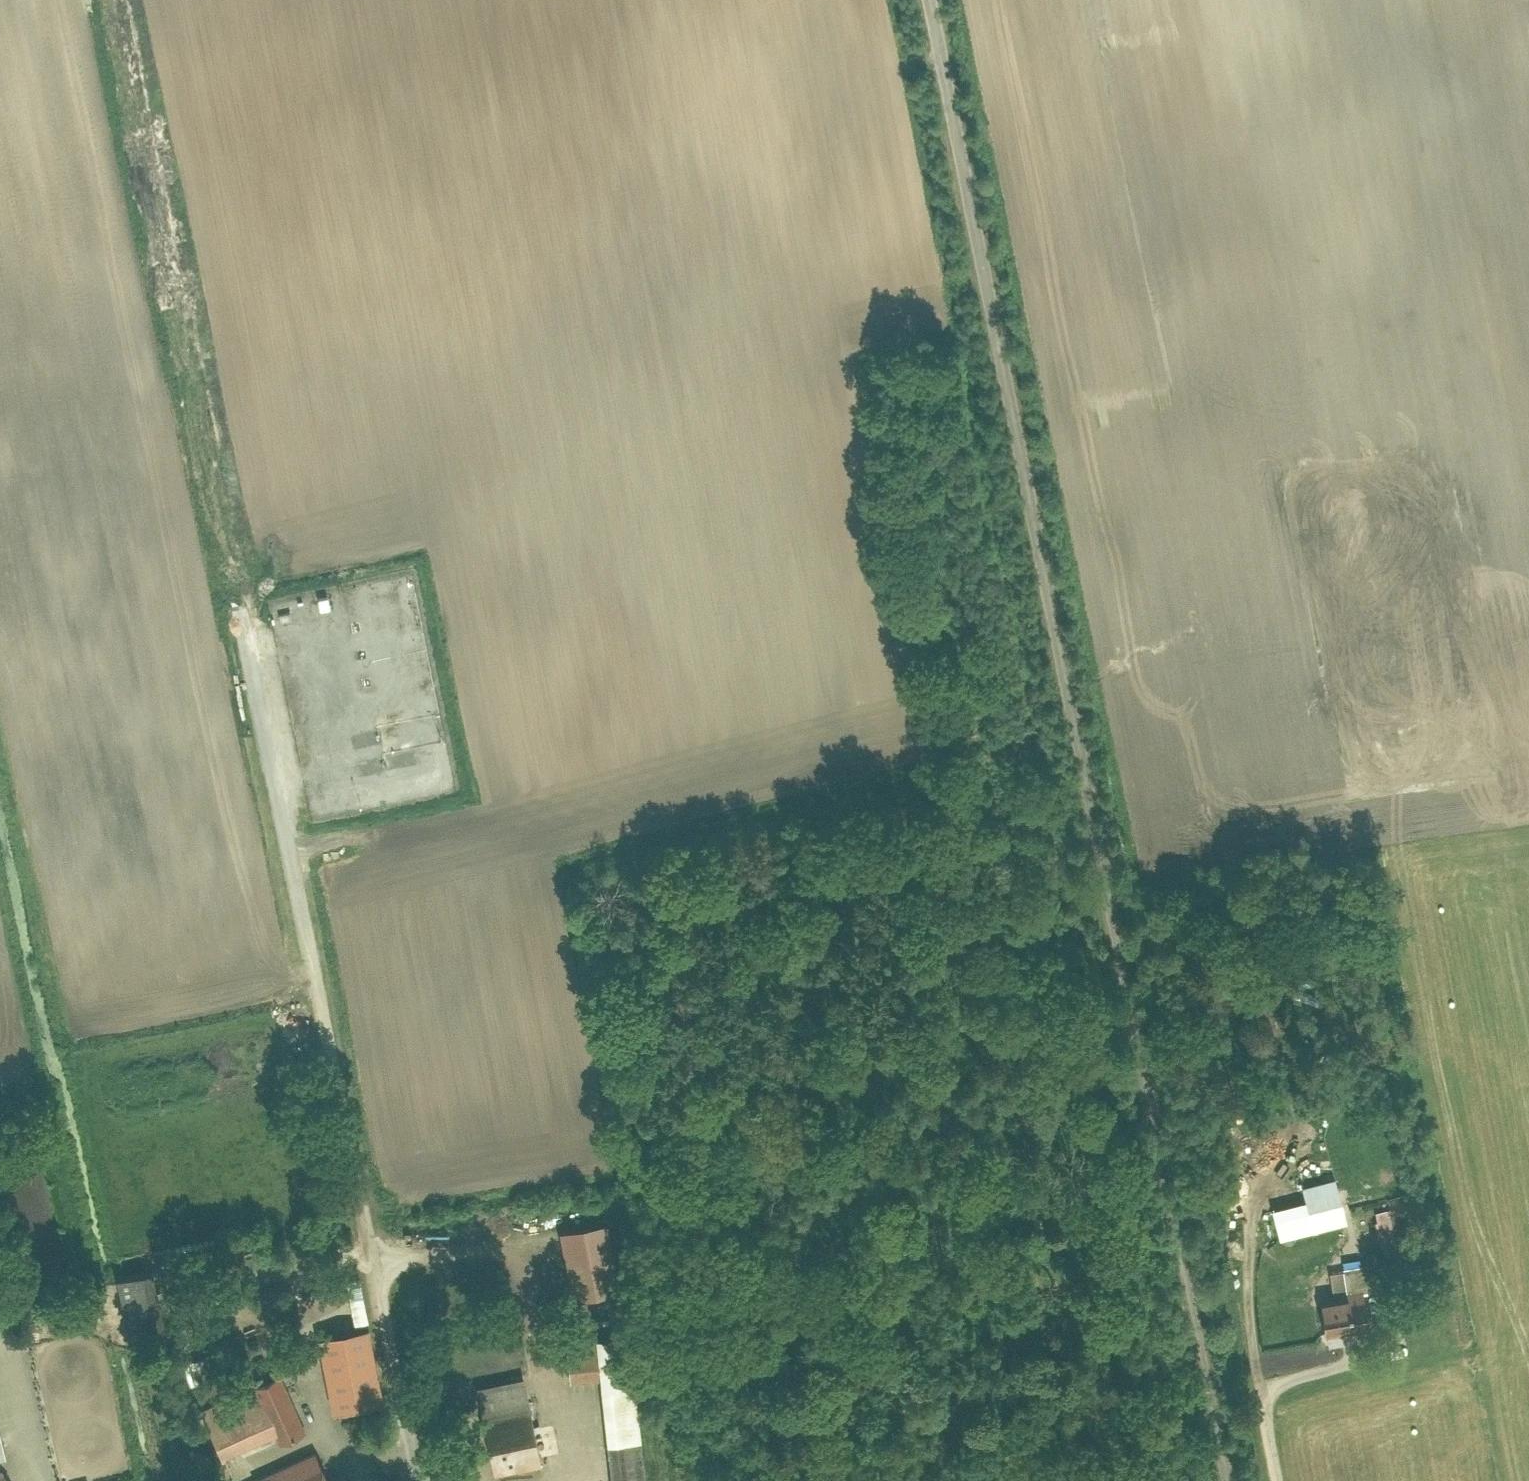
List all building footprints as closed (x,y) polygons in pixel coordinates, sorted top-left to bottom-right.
[(1308,1198),(1314,1229),(1345,1223),(1338,1192),(1308,1198)] [(556,1224),(566,1290),(610,1284),(601,1218),(556,1224)] [(1404,1247),(1345,1251),(1348,1287),(1407,1283),(1404,1247)] [(153,1265),(114,1271),(123,1328),(162,1322),(153,1265)] [(354,1294),(322,1309),(333,1332),(365,1317),(354,1294)] [(1366,1295),(1328,1298),(1331,1334),(1368,1331),(1366,1295)] [(181,1356),(187,1379),(212,1373),(206,1350),(181,1356)] [(570,1401),(589,1398),(599,1456),(642,1448),(630,1382),(605,1387),(599,1354),(563,1361),(570,1401)] [(278,1378),(206,1413),(222,1445),(271,1421),(281,1441),(308,1427),(282,1376),(278,1378)] [(523,1382),(480,1391),(499,1476),(542,1466),(523,1382)] [(262,1480),(331,1480),(316,1452),(262,1480)] [(3,1472),(0,1473),(0,1480),(8,1480),(3,1472)]
